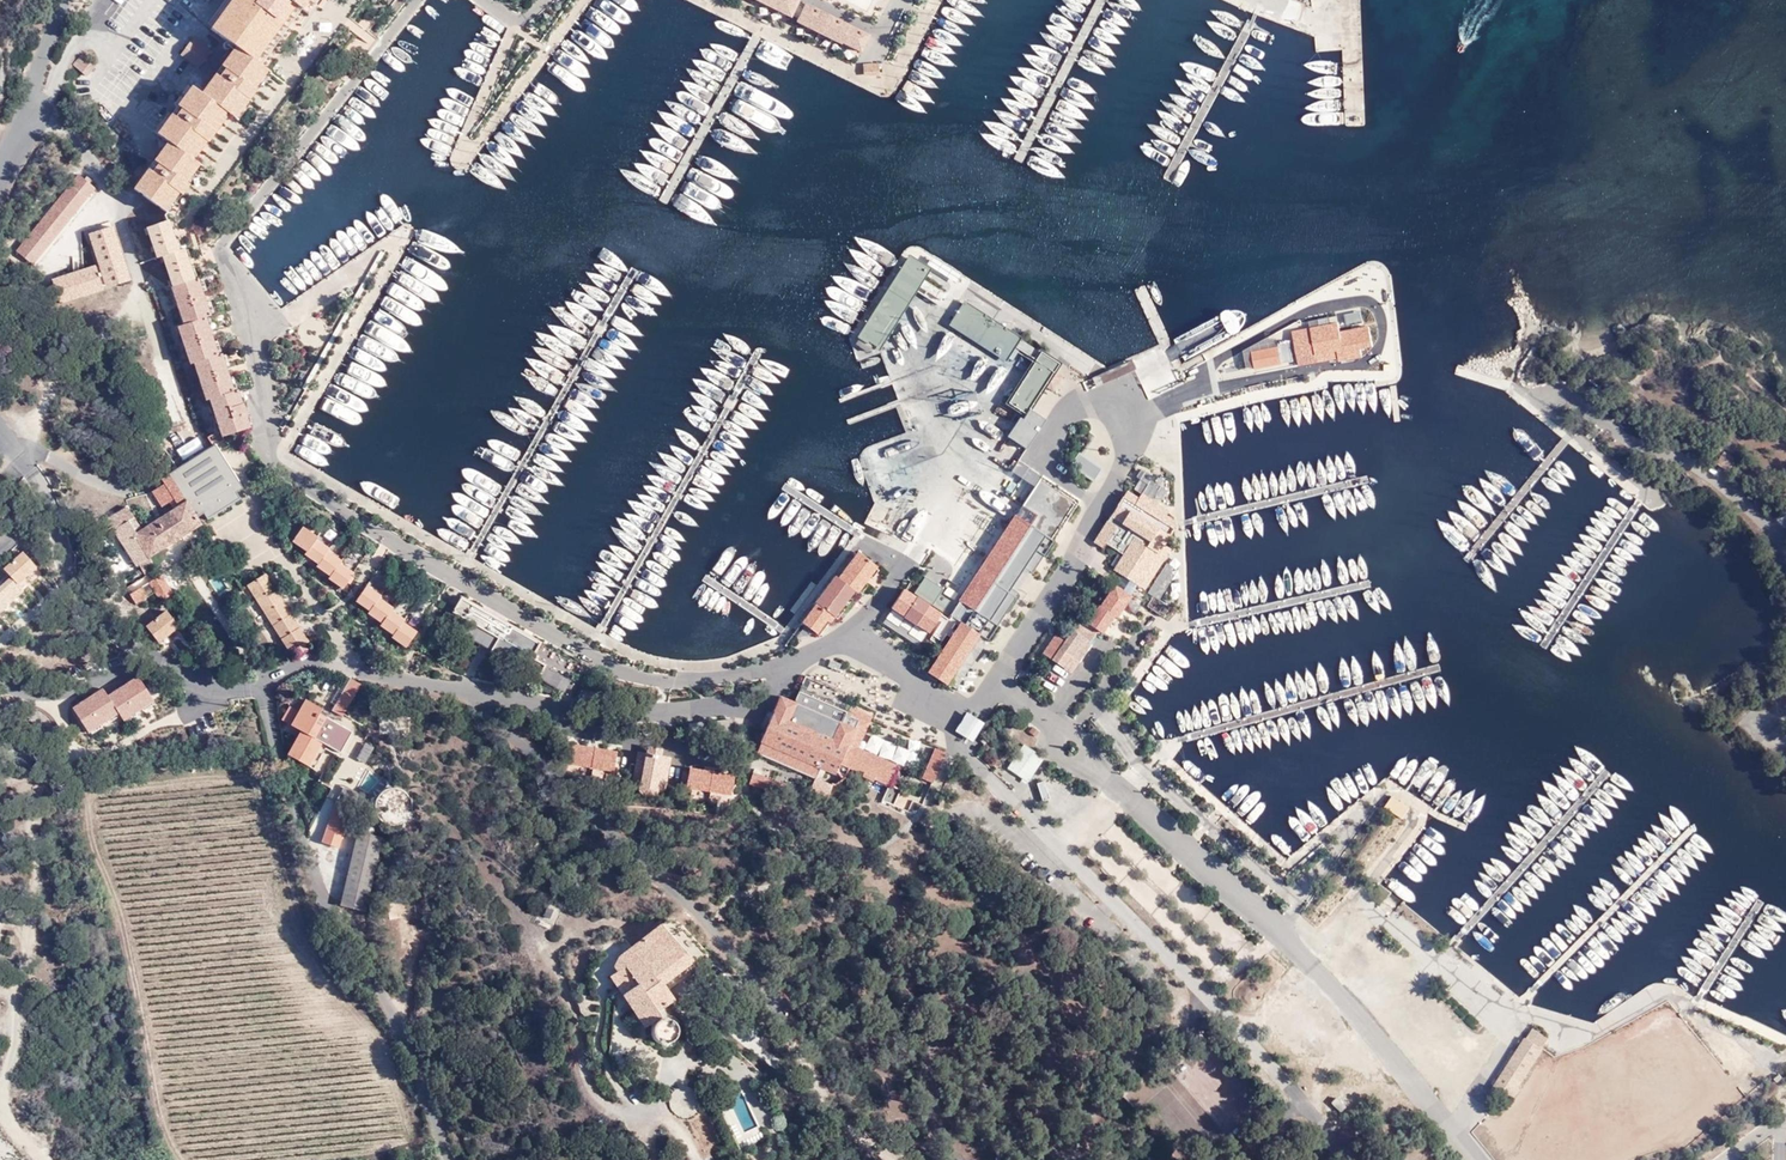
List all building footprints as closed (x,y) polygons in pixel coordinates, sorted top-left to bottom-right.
[(221,14),(209,28),(234,46),(201,92),(191,85),(157,132),(166,141),(132,187),(163,209),(176,190),(180,192),(187,183),(184,180),(197,163),(189,155),(201,139),(207,143),(215,132),(212,130),(226,111),(236,118),(256,90),(255,87),(268,70),(262,65),(302,10),(308,15),(319,0),(231,0),(221,14)] [(216,9),(221,14),(231,0),(223,0),(216,9)] [(797,3),(798,1),(796,0),(759,0),(790,15),(792,13),(797,3)] [(799,17),(805,6),(797,3),(792,13),(799,17)] [(806,5),(805,6),(799,17),(797,22),(843,45),(844,43),(862,52),(870,36),(806,5)] [(200,67),(211,51),(194,37),(181,53),(200,67)] [(87,76),(96,66),(83,55),(74,64),(87,76)] [(880,73),(878,63),(864,64),(864,74),(880,73)] [(35,265),(96,188),(79,174),(17,250),(35,265)] [(178,250),(168,221),(148,227),(157,257),(163,256),(173,285),(171,285),(182,323),(178,325),(190,364),(193,363),(206,400),(210,399),(221,435),(248,427),(245,415),(247,415),(243,402),(241,403),(237,390),(233,392),(221,353),(217,354),(205,316),(209,315),(198,279),(195,280),(185,249),(178,250)] [(130,281),(114,225),(86,233),(96,265),(52,277),(59,301),(130,281)] [(929,269),(910,258),(856,342),(867,350),(879,346),(929,269)] [(925,279),(918,290),(939,303),(946,293),(925,279)] [(1026,414),(1060,363),(966,301),(950,324),(1005,360),(1007,357),(1012,360),(1020,349),(1036,360),(1008,403),(1026,414)] [(1337,323),(1291,332),(1297,365),(1337,357),(1336,352),(1343,350),(1339,331),(1337,323)] [(1361,359),(1359,349),(1372,346),(1368,325),(1339,331),(1343,350),(1336,352),(1337,357),(1338,364),(1361,359)] [(1288,340),(1277,343),(1281,363),(1292,361),(1288,340)] [(1277,347),(1250,352),(1253,369),(1281,363),(1277,347)] [(1026,448),(1045,420),(1030,410),(1023,419),(1020,417),(1008,436),(1026,448)] [(237,492),(243,488),(215,445),(161,479),(168,490),(164,492),(174,509),(136,533),(134,531),(141,527),(127,506),(105,519),(134,565),(137,564),(143,573),(154,566),(148,557),(200,524),(197,518),(204,514),(207,519),(241,498),(237,492)] [(1722,450),(1714,462),(1719,465),(1717,468),(1723,471),(1725,469),(1729,472),(1735,462),(1732,460),(1733,457),(1722,450)] [(1077,454),(1069,466),(1093,481),(1101,470),(1077,454)] [(1164,501),(1171,484),(1140,470),(1133,487),(1164,501)] [(1078,501),(1041,476),(1022,503),(1059,528),(1078,501)] [(1094,541),(1103,546),(1105,541),(1124,553),(1115,569),(1138,583),(1147,589),(1178,541),(1169,535),(1177,522),(1166,514),(1168,510),(1141,493),(1138,497),(1126,489),(1094,541)] [(1060,530),(1021,504),(947,616),(960,624),(927,673),(945,685),(978,636),(988,641),(1060,530)] [(317,538),(303,526),(293,541),(306,551),(305,554),(318,565),(318,566),(330,575),(330,579),(343,588),(348,581),(350,583),(354,578),(352,575),(353,573),(342,564),(341,560),(330,552),(331,550),(318,539),(317,538)] [(36,567),(23,552),(4,568),(11,577),(0,587),(0,612),(24,591),(17,582),(36,567)] [(857,592),(877,566),(858,552),(838,578),(835,576),(815,602),(816,604),(802,623),(816,634),(823,624),(827,627),(853,591),(857,592)] [(147,582),(161,601),(174,591),(160,572),(147,582)] [(310,641),(265,574),(247,586),(290,654),(295,651),(299,655),(307,650),(305,645),(310,641)] [(947,613),(954,602),(941,593),(944,588),(925,576),(915,591),(947,613)] [(950,582),(943,592),(956,601),(963,591),(950,582)] [(381,597),(366,586),(356,600),(369,611),(368,613),(381,622),(381,625),(392,634),(392,636),(405,646),(416,632),(404,621),(405,621),(392,610),(392,609),(380,599),(381,597)] [(143,587),(130,593),(135,603),(148,597),(143,587)] [(1099,606),(1087,624),(1098,631),(1101,634),(1114,616),(1116,618),(1131,597),(1115,587),(1102,607),(1099,606)] [(928,632),(941,614),(904,589),(890,608),(928,632)] [(460,596),(452,612),(497,637),(489,651),(536,678),(544,664),(532,657),(540,642),(460,596)] [(156,642),(178,626),(166,611),(145,626),(156,642)] [(1098,631),(1087,624),(1081,619),(1073,631),(1081,636),(1069,655),(1079,663),(1092,644),(1090,643),(1098,631)] [(1081,636),(1073,631),(1060,650),(1069,655),(1081,636)] [(1043,655),(1054,662),(1059,652),(1050,646),(1043,655)] [(1072,674),(1079,663),(1069,655),(1060,650),(1059,652),(1054,662),(1072,674)] [(122,720),(152,700),(137,676),(107,696),(101,688),(73,707),(89,731),(118,713),(122,720)] [(330,709),(342,689),(322,678),(310,698),(330,709)] [(342,716),(361,683),(352,678),(333,710),(342,716)] [(290,704),(297,700),(295,695),(287,698),(290,704)] [(808,792),(826,799),(832,786),(844,777),(849,768),(863,774),(863,776),(872,780),(874,779),(887,785),(888,784),(890,785),(897,768),(849,746),(856,730),(779,697),(760,742),(761,743),(756,754),(757,755),(756,758),(763,760),(765,757),(814,779),(808,792)] [(345,725),(347,721),(307,699),(298,711),(291,706),(282,720),(301,731),(290,750),(315,765),(327,746),(335,749),(348,727),(345,725)] [(479,730),(482,722),(468,716),(466,725),(479,730)] [(733,729),(732,721),(714,722),(714,731),(733,729)] [(709,733),(707,723),(689,725),(690,734),(709,733)] [(1013,747),(1020,751),(1024,745),(1028,739),(1020,734),(1013,747)] [(352,753),(355,745),(345,742),(342,749),(352,753)] [(366,760),(374,747),(367,743),(360,756),(366,760)] [(614,770),(617,751),(572,744),(569,763),(614,770)] [(1029,782),(1044,758),(1024,745),(1009,769),(1029,782)] [(648,746),(648,754),(661,756),(661,749),(648,746)] [(933,783),(946,751),(934,747),(922,778),(933,783)] [(1006,763),(1005,747),(998,747),(999,764),(1006,763)] [(661,756),(648,754),(639,752),(633,785),(640,787),(644,794),(653,795),(658,791),(664,791),(669,757),(661,756)] [(731,794),(733,775),(690,769),(687,788),(731,794)] [(752,773),(748,785),(791,797),(793,788),(752,773)] [(1044,782),(1037,785),(1044,800),(1051,797),(1044,782)] [(888,784),(887,785),(880,799),(895,806),(902,790),(890,785),(888,784)] [(337,847),(356,790),(342,785),(322,843),(337,847)] [(377,801),(376,808),(378,815),(382,820),(388,824),(395,825),(402,823),(408,819),(412,813),(413,806),(411,799),(407,793),(400,789),(393,788),(386,790),(381,795),(377,801)] [(1404,818),(1411,808),(1394,796),(1385,807),(1404,818)] [(365,823),(363,833),(373,835),(375,825),(365,823)] [(373,835),(363,833),(358,832),(354,852),(348,877),(342,905),(366,911),(382,837),(373,835)] [(348,877),(354,852),(346,850),(340,875),(348,877)] [(650,933),(633,946),(620,955),(620,957),(617,960),(617,961),(614,965),(617,970),(611,974),(616,984),(611,987),(618,998),(623,994),(645,1026),(640,1030),(644,1036),(652,1032),(647,1025),(661,1015),(659,1010),(673,1001),(661,983),(684,966),(694,972),(706,961),(706,954),(697,942),(678,923),(658,920),(647,928),(650,933)] [(628,941),(633,946),(650,933),(647,928),(628,941)] [(676,1040),(679,1031),(676,1023),(667,1019),(659,1023),(655,1031),(658,1040),(667,1043),(676,1040)] [(1533,1030),(1527,1038),(1542,1048),(1548,1039),(1533,1030)] [(1526,1038),(1493,1089),(1510,1100),(1543,1049),(1542,1048),(1527,1038),(1526,1038)] [(1327,1098),(1333,1092),(1322,1081),(1316,1087),(1327,1098)] [(1204,1102),(1219,1119),(1226,1113),(1211,1096),(1204,1102)]
